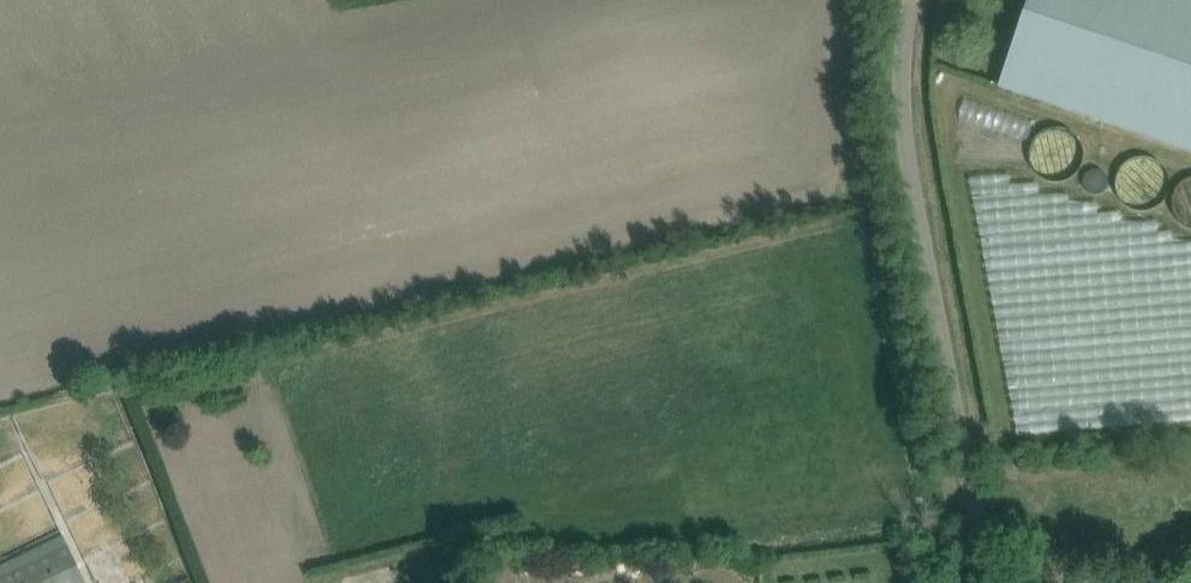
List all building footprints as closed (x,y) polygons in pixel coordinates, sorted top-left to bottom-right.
[(1190,151),(1190,18),(1142,2),(1143,0),(1027,0),(998,87),(1190,151)] [(980,108),(968,161),(988,165),(1000,113),(980,108)] [(1091,183),(1104,197),(1117,187),(1104,172),(1091,183)] [(1177,204),(1190,220),(1190,192),(1177,204)] [(63,536),(0,566),(0,582),(86,582),(63,536)]
